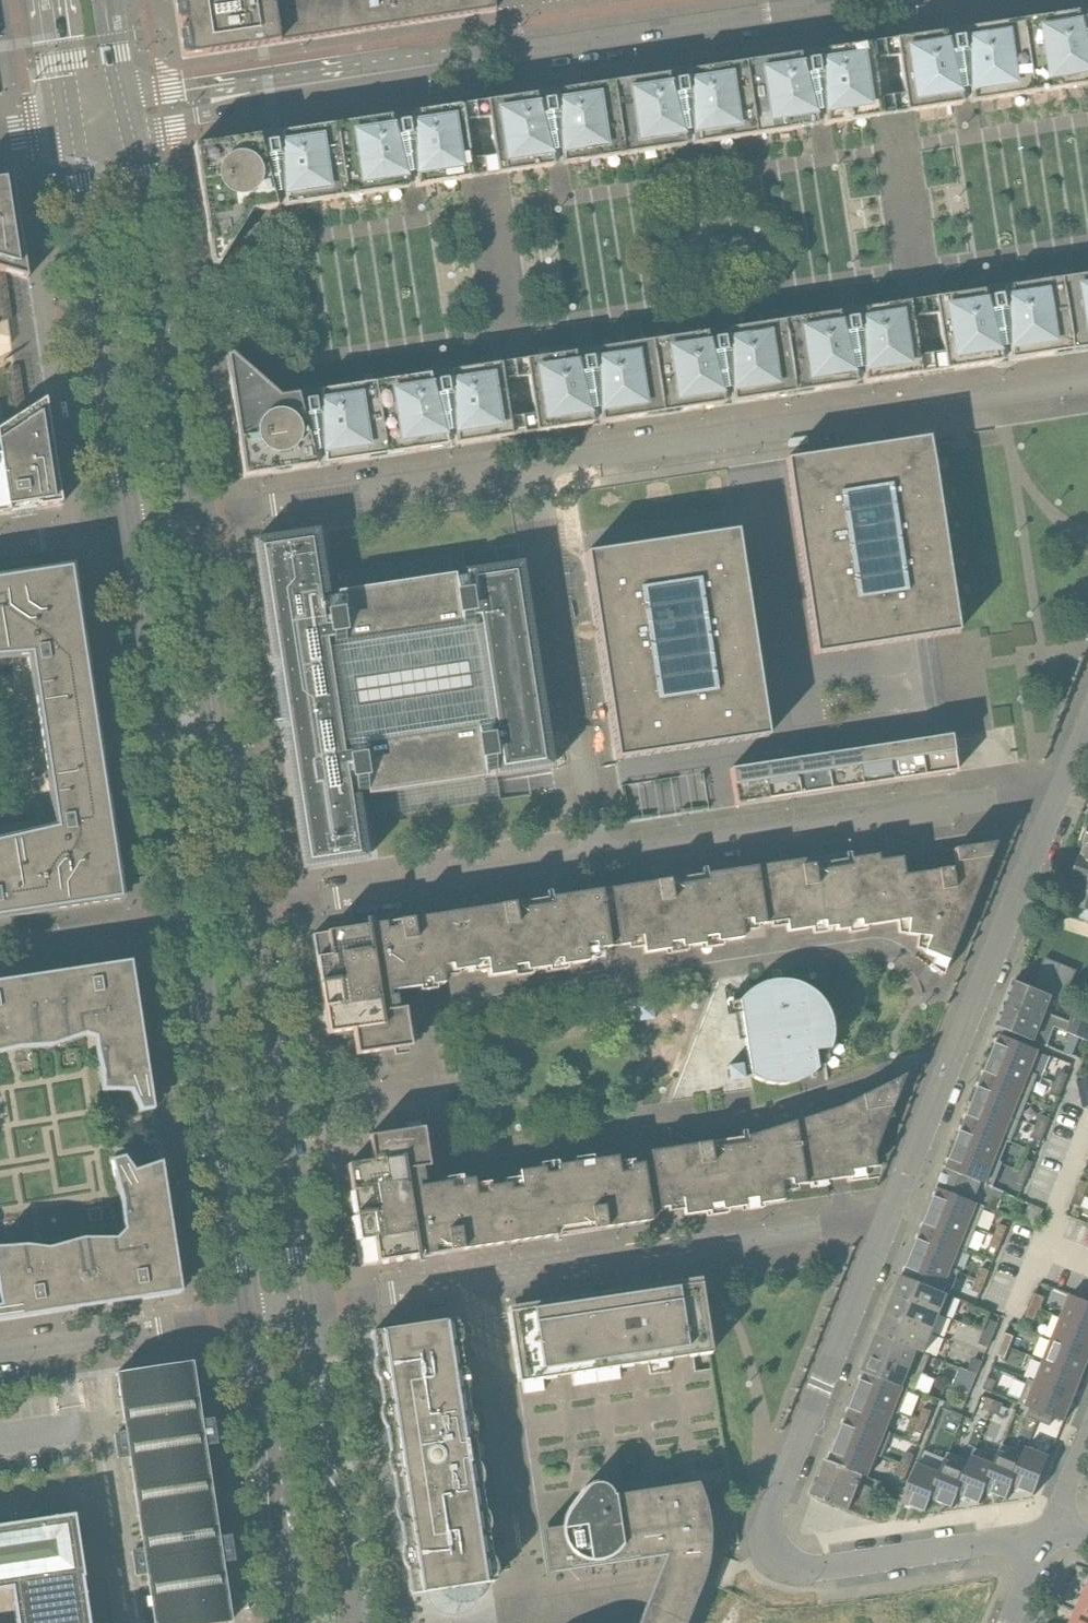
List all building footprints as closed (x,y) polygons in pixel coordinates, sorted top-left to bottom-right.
[(184,59),(253,48),(325,37),(398,26),(495,11),(493,0),(175,0),(184,59)] [(916,113),(1087,86),(1087,12),(905,40),(916,113)] [(883,43),(859,47),(870,119),(893,116),(916,113),(905,40),(883,43)] [(870,119),(859,47),(733,66),(744,139),(870,119)] [(744,139),(733,66),(598,86),(609,159),(744,139)] [(609,159),(598,86),(497,102),(508,174),(609,159)] [(508,174),(497,102),(475,105),(450,109),(461,181),(485,178),(508,174)] [(220,242),(231,248),(252,213),(276,210),(294,207),(308,205),(461,181),(450,109),(193,148),(208,244),(220,242)] [(28,280),(12,175),(0,177),(0,272),(28,280)] [(955,371),(983,367),(1087,351),(1087,276),(944,298),(955,371)] [(919,302),(898,305),(909,377),(930,375),(955,371),(944,298),(919,302)] [(863,384),(909,377),(898,305),(535,360),(546,432),(863,384)] [(522,436),(546,432),(535,360),(512,363),(490,367),(501,439),(522,436)] [(244,478),(501,439),(490,367),(280,398),(249,371),(241,381),(229,382),(244,478)] [(6,510),(6,514),(10,513),(9,509),(36,504),(36,509),(62,505),(46,400),(0,430),(0,511),(6,510)] [(815,656),(957,634),(927,439),(785,461),(815,656)] [(616,761),(768,738),(737,532),(585,555),(616,761)] [(366,861),(356,794),(367,793),(367,796),(551,769),(533,647),(520,566),(337,594),(337,598),(327,600),(317,533),(254,543),(271,660),(279,659),(293,752),(285,753),(303,870),(366,861)] [(104,779),(72,569),(0,580),(0,658),(31,656),(58,829),(0,842),(0,918),(122,899),(104,779)] [(925,777),(956,773),(951,737),(920,741),(925,777)] [(893,782),(925,777),(920,741),(888,746),(893,782)] [(862,787),(893,782),(888,746),(857,751),(862,787)] [(830,792),(862,787),(857,751),(825,755),(830,792)] [(799,797),(830,792),(825,755),(793,760),(799,797)] [(767,801),(799,797),(793,760),(762,765),(767,801)] [(736,806),(767,801),(762,765),(730,770),(736,806)] [(643,945),(643,948),(644,955),(895,917),(898,935),(917,937),(916,949),(935,957),(930,968),(942,977),(994,845),(953,851),(956,868),(904,876),(901,858),(878,862),(877,856),(805,867),(804,861),(656,883),(658,895),(644,897),(646,911),(638,912),(643,945)] [(1085,856),(1084,856),(1077,878),(1078,878),(1069,903),(1071,904),(1068,914),(1087,921),(1087,846),(1085,856)] [(328,1035),(353,1032),(356,1056),(411,1048),(407,1023),(405,1009),(398,1010),(396,997),(391,998),(390,993),(588,963),(587,957),(602,955),(601,951),(621,948),(643,945),(638,912),(634,885),(613,888),(313,935),(328,1035)] [(42,976),(0,982),(0,1054),(19,1049),(53,1047),(86,1036),(95,1039),(98,1056),(102,1074),(103,1092),(131,1092),(141,1113),(154,1111),(142,1032),(132,962),(42,976)] [(1077,970),(1061,963),(1051,987),(1035,981),(1033,987),(1065,1000),(1077,970)] [(749,991),(742,998),(749,1065),(727,1068),(729,1082),(754,1078),(760,1081),(768,1084),(775,1085),(788,1085),(799,1082),(798,1075),(815,1072),(822,1064),(828,1053),(832,1042),(832,1030),(830,1019),(825,1007),(818,997),(812,992),(800,985),(789,982),(780,981),(772,982),(765,984),(749,991)] [(1056,1027),(1087,1040),(1087,1011),(1073,1005),(1067,1022),(1046,1013),(1052,996),(1017,981),(1016,981),(1005,1007),(1056,1027)] [(1056,1027),(1005,1007),(999,1023),(997,1027),(998,1027),(997,1028),(1049,1048),(1056,1027)] [(992,1058),(1031,1074),(1031,1073),(1040,1051),(1001,1036),(992,1058)] [(983,1080),(1029,1099),(1038,1077),(1038,1076),(1031,1073),(1031,1074),(992,1058),(983,1080)] [(1056,1084),(1064,1087),(1069,1076),(1068,1076),(1060,1073),(1056,1084)] [(684,1147),(650,1152),(658,1209),(668,1208),(668,1213),(683,1210),(684,1217),(783,1202),(780,1181),(875,1167),(869,1132),(882,1130),(903,1076),(839,1108),(747,1138),(696,1146),(668,1129),(670,1143),(684,1147)] [(975,1102),(1021,1121),(1029,1099),(983,1080),(975,1102)] [(1060,1099),(1062,1092),(1064,1087),(1056,1084),(1051,1096),(1059,1099),(1060,1099)] [(1009,1141),(1009,1143),(1011,1144),(1012,1142),(1021,1121),(975,1102),(966,1124),(1009,1141)] [(1038,1128),(1047,1131),(1051,1120),(1043,1116),(1038,1128)] [(1001,1163),(1001,1162),(1009,1143),(1009,1141),(966,1124),(957,1146),(1001,1163)] [(1038,1128),(1033,1139),(1042,1142),(1042,1143),(1045,1135),(1047,1131),(1038,1128)] [(651,1222),(645,1180),(642,1164),(634,1166),(633,1161),(618,1164),(617,1158),(420,1187),(419,1183),(424,1182),(422,1169),(429,1168),(427,1154),(423,1129),(369,1138),(373,1162),(348,1166),(351,1186),(363,1266),(651,1222)] [(1001,1162),(1001,1163),(957,1146),(948,1170),(982,1185),(993,1189),(1000,1172),(1003,1164),(1003,1163),(1001,1162)] [(171,1224),(162,1162),(135,1172),(125,1157),(111,1161),(122,1202),(124,1224),(125,1231),(117,1239),(84,1239),(49,1249),(27,1246),(0,1248),(0,1301),(1,1306),(0,1306),(0,1321),(94,1306),(182,1293),(171,1224)] [(1021,1171),(1029,1175),(1034,1164),(1033,1163),(1025,1160),(1021,1171)] [(948,1170),(940,1189),(974,1203),(985,1208),(997,1213),(1005,1193),(993,1189),(982,1185),(948,1170)] [(1029,1175),(1021,1171),(1016,1183),(1024,1186),(1029,1175)] [(1085,1196),(1087,1189),(1087,1184),(1081,1181),(1077,1192),(1085,1196)] [(931,1210),(977,1229),(985,1208),(974,1203),(940,1189),(931,1210)] [(1077,1192),(1072,1204),(1080,1208),(1085,1196),(1077,1192)] [(1026,1226),(1036,1230),(1044,1210),(1033,1206),(1026,1226)] [(961,1248),(961,1249),(968,1252),(968,1251),(977,1229),(931,1210),(923,1232),(961,1248)] [(995,1236),(1003,1239),(1008,1228),(999,1225),(995,1236)] [(952,1269),(953,1269),(961,1249),(961,1248),(923,1232),(914,1254),(952,1269)] [(1003,1239),(995,1236),(990,1248),(998,1251),(999,1251),(1003,1239)] [(949,1294),(949,1295),(950,1296),(951,1295),(960,1272),(953,1269),(952,1269),(914,1254),(905,1276),(949,1294)] [(977,1279),(986,1283),(990,1272),(982,1268),(977,1279)] [(895,1295),(942,1314),(949,1296),(948,1296),(949,1295),(949,1294),(905,1276),(903,1275),(903,1276),(895,1295)] [(981,1295),(986,1283),(977,1279),(973,1291),(981,1295)] [(519,1381),(710,1353),(700,1280),(508,1308),(519,1381)] [(1031,1305),(1040,1309),(1044,1298),(1036,1295),(1036,1294),(1031,1305)] [(887,1314),(934,1333),(942,1314),(895,1295),(894,1297),(887,1314)] [(1087,1328),(1087,1302),(1071,1295),(1062,1318),(1087,1328)] [(1027,1317),(1035,1321),(1040,1309),(1031,1305),(1027,1317)] [(934,1333),(887,1314),(879,1336),(925,1353),(926,1353),(931,1339),(934,1333)] [(1087,1353),(1087,1328),(1062,1318),(1053,1340),(1087,1353)] [(413,1595),(453,1589),(493,1583),(454,1320),(413,1327),(373,1333),(413,1595)] [(985,1331),(994,1335),(998,1324),(990,1320),(985,1331)] [(994,1335),(985,1331),(980,1345),(988,1348),(994,1335)] [(1002,1345),(1010,1349),(1015,1337),(1007,1334),(1006,1334),(1002,1345)] [(925,1353),(879,1336),(871,1354),(923,1374),(924,1373),(925,1373),(931,1356),(924,1354),(925,1353)] [(1087,1364),(1087,1353),(1053,1340),(1044,1362),(1083,1377),(1087,1364)] [(1006,1360),(1010,1349),(1002,1345),(997,1356),(1006,1360)] [(866,1373),(904,1387),(916,1391),(923,1374),(871,1354),(864,1372),(863,1373),(865,1374),(866,1373)] [(969,1371),(978,1374),(982,1362),(974,1359),(969,1371)] [(1083,1377),(1044,1362),(1036,1383),(1035,1384),(1074,1399),(1083,1377)] [(219,1539),(212,1492),(205,1446),(215,1444),(212,1421),(201,1423),(192,1363),(116,1374),(125,1434),(114,1436),(118,1459),(129,1457),(136,1504),(143,1551),(132,1552),(136,1576),(146,1574),(154,1622),(226,1622),(231,1622),(222,1562),(233,1561),(230,1538),(219,1539)] [(961,1368),(954,1387),(970,1393),(978,1374),(969,1371),(961,1368)] [(857,1395),(895,1411),(895,1412),(900,1414),(900,1413),(909,1391),(903,1389),(904,1387),(866,1373),(865,1374),(857,1395)] [(989,1379),(988,1378),(984,1390),(992,1393),(997,1382),(989,1379)] [(1065,1422),(1071,1408),(1074,1399),(1035,1384),(1036,1383),(1029,1380),(1027,1383),(1019,1404),(1030,1409),(1042,1413),(1053,1418),(1065,1422)] [(961,1394),(956,1406),(963,1409),(968,1397),(961,1394)] [(886,1433),(887,1432),(895,1412),(895,1411),(857,1395),(851,1411),(848,1417),(886,1433)] [(991,1413),(996,1402),(987,1398),(983,1410),(991,1413)] [(996,1402),(991,1413),(1000,1417),(1005,1405),(996,1402)] [(919,1420),(928,1424),(932,1412),(924,1409),(919,1420)] [(1038,1422),(1042,1413),(1030,1409),(1027,1417),(1038,1422)] [(953,1412),(949,1420),(961,1425),(964,1417),(953,1412)] [(1042,1413),(1038,1422),(1050,1427),(1053,1418),(1042,1413)] [(878,1455),(877,1456),(882,1458),(883,1457),(891,1435),(892,1434),(887,1432),(886,1433),(848,1417),(839,1439),(878,1455)] [(928,1424),(919,1420),(914,1432),(923,1435),(928,1424)] [(865,1474),(864,1476),(869,1477),(877,1456),(878,1455),(839,1439),(831,1460),(865,1474)] [(999,1459),(986,1491),(1008,1500),(1013,1487),(1026,1455),(1024,1454),(1002,1445),(997,1458),(999,1459)] [(1026,1455),(1013,1487),(1035,1496),(1051,1458),(1026,1448),(1024,1454),(1026,1455)] [(972,1463),(959,1496),(981,1504),(986,1491),(999,1459),(997,1458),(975,1449),(970,1462),(972,1463)] [(902,1464),(910,1468),(915,1456),(906,1453),(902,1464)] [(959,1496),(972,1463),(970,1462),(948,1453),(940,1474),(942,1474),(932,1500),(954,1509),(959,1496)] [(820,1479),(875,1500),(875,1499),(876,1497),(879,1498),(880,1496),(877,1495),(880,1486),(883,1487),(884,1486),(881,1485),(881,1484),(864,1476),(865,1474),(831,1460),(829,1460),(828,1459),(828,1460),(827,1463),(820,1479)] [(906,1479),(910,1468),(902,1464),(897,1476),(905,1479),(906,1479)] [(932,1500),(942,1474),(940,1474),(918,1465),(903,1503),(907,1505),(927,1513),(932,1500)] [(875,1500),(820,1479),(817,1486),(813,1497),(867,1519),(868,1519),(872,1508),(875,1509),(875,1507),(872,1506),(875,1500)] [(696,1598),(700,1586),(705,1573),(707,1563),(709,1550),(710,1539),(709,1524),(707,1516),(706,1508),(703,1497),(697,1484),(623,1495),(618,1492),(609,1487),(605,1484),(600,1483),(594,1483),(589,1484),(585,1488),(567,1512),(563,1519),(561,1528),(541,1531),(548,1574),(666,1556),(651,1592),(639,1622),(686,1622),(696,1598)] [(83,1578),(84,1578),(75,1515),(0,1526),(0,1591),(11,1589),(16,1622),(90,1622),(83,1578)] [(1087,1616),(1087,1588),(1078,1612),(1087,1616)] [(1078,1612),(1073,1622),(1087,1622),(1087,1616),(1078,1612)]
